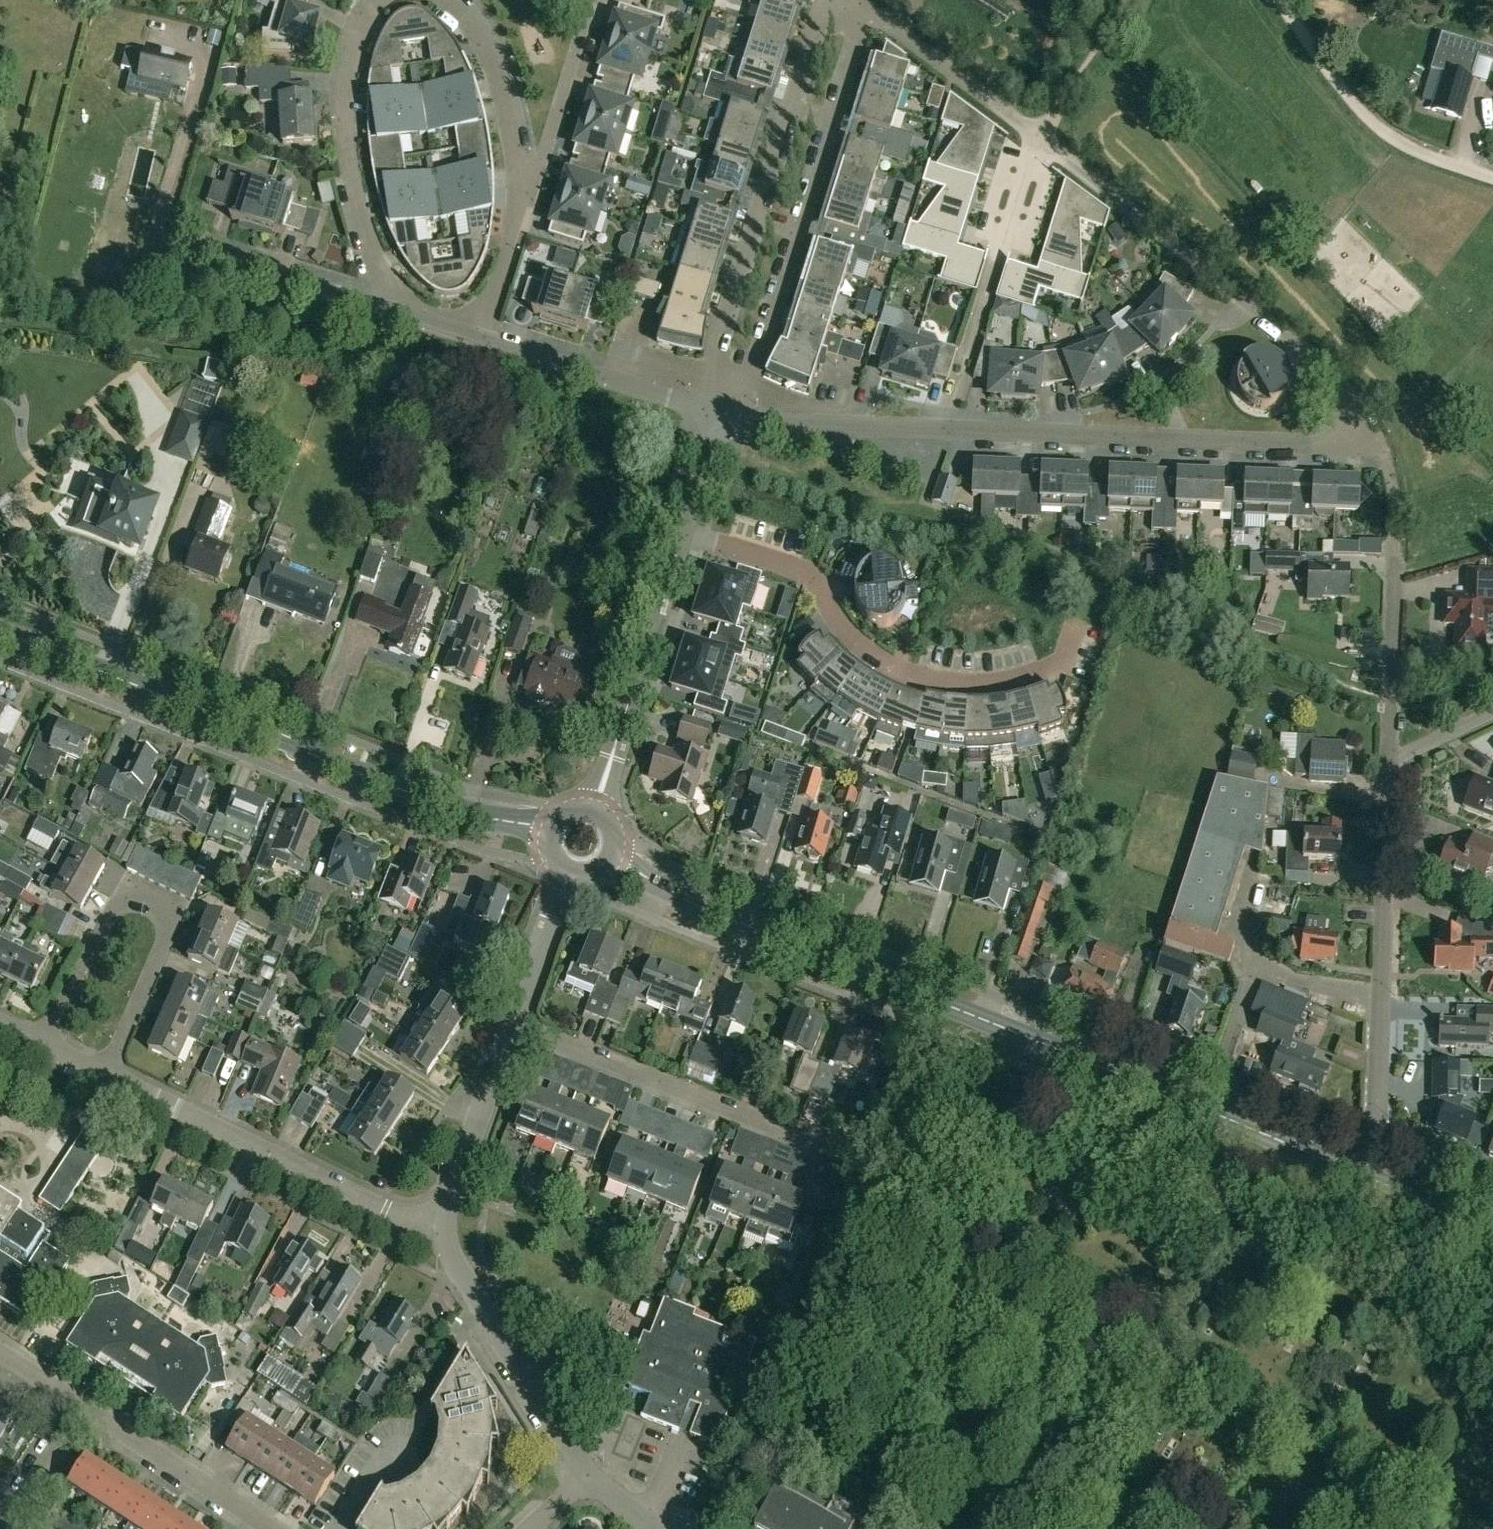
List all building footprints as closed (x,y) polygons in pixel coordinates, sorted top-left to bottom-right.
[(275,7),(268,33),(263,32),(261,55),(293,57),(294,41),(310,46),(319,17),(282,6),(285,0),(273,0),(270,5),(275,7)] [(796,13),(762,2),(762,3),(754,0),(750,0),(748,6),(760,10),(756,23),(790,34),(796,13)] [(800,0),(763,0),(762,2),(796,13),(800,0)] [(665,21),(625,9),(619,28),(613,27),(608,44),(647,56),(655,31),(661,33),(665,21)] [(375,52),(373,59),(374,59),(375,59),(377,58),(378,70),(378,71),(391,69),(403,67),(400,45),(427,40),(431,63),(443,61),(455,59),(454,47),(455,46),(456,47),(457,46),(453,40),(448,35),(444,29),(438,24),(432,19),(426,14),(417,12),(409,11),(401,14),(394,19),(389,26),(384,32),(380,40),(378,46),(375,52)] [(716,33),(718,24),(709,21),(706,30),(716,33)] [(790,34),(756,23),(749,44),(783,54),(790,34)] [(724,36),(727,26),(718,24),(716,33),(724,36)] [(713,43),(716,33),(706,30),(703,40),(713,43)] [(640,80),(647,56),(608,44),(603,60),(608,62),(601,84),(630,93),(634,79),(640,80)] [(777,75),(783,54),(749,44),(743,64),(777,75)] [(884,48),(886,49),(882,61),(875,59),(868,80),(902,91),(906,78),(915,80),(918,72),(902,67),(904,63),(905,63),(905,62),(885,47),(884,48)] [(184,91),(190,64),(174,61),(174,59),(161,56),(160,58),(144,54),(142,65),(138,81),(184,91)] [(474,85),(475,84),(473,79),(469,69),(467,65),(462,57),(461,57),(462,58),(455,59),(443,61),(446,85),(421,89),(424,111),(474,103),(471,83),(473,83),(474,85)] [(770,96),(777,75),(743,64),(737,83),(711,74),(707,87),(741,97),(744,88),(770,96)] [(289,71),(245,68),(246,82),(244,83),(245,91),(260,89),(261,103),(280,102),(283,144),(312,142),(309,99),(292,100),(289,71)] [(370,75),(369,85),(368,95),(367,101),(368,101),(369,98),(371,98),(374,119),(424,111),(421,89),(394,93),(391,69),(378,71),(378,70),(372,71),(371,70),(370,75)] [(1443,74),(1431,111),(1460,120),(1471,82),(1443,74)] [(896,112),(902,91),(868,80),(862,101),(896,112)] [(626,107),(630,93),(601,84),(594,106),(589,105),(584,121),(623,134),(631,109),(626,107)] [(710,121),(710,122),(713,123),(758,137),(765,115),(738,107),(741,97),(707,87),(703,100),(722,106),(717,124),(710,121)] [(941,103),(944,91),(932,87),(928,99),(941,103)] [(928,164),(928,165),(972,179),(989,125),(949,95),(941,123),(963,130),(936,167),(928,164)] [(938,112),(941,103),(928,99),(926,108),(938,112)] [(912,141),(913,138),(890,131),(896,112),(862,101),(855,123),(884,132),(881,141),(910,150),(912,141)] [(477,124),(474,103),(424,111),(427,133),(454,129),(457,150),(489,145),(488,137),(487,128),(485,120),(484,121),(484,123),(477,124)] [(369,138),(368,138),(369,146),(370,154),(371,163),(403,158),(400,137),(427,133),(424,111),(374,119),(377,139),(370,140),(369,138)] [(678,135),(683,119),(673,116),(668,132),(678,135)] [(584,140),(577,162),(606,171),(610,157),(615,158),(623,134),(584,121),(578,138),(584,140)] [(758,137),(713,123),(710,122),(704,143),(717,147),(751,157),(758,137)] [(675,144),(678,135),(668,132),(665,141),(675,144)] [(906,161),(910,150),(881,141),(878,150),(849,141),(843,163),(877,173),(883,154),(906,161)] [(912,141),(910,150),(924,154),(927,146),(912,141)] [(437,197),(487,189),(484,168),(491,167),(491,170),(492,169),(492,161),(491,153),(489,145),(457,150),(461,170),(434,174),(437,197)] [(717,147),(711,167),(745,178),(751,157),(717,147)] [(670,179),(676,160),(667,157),(661,176),(670,179)] [(386,204),(437,197),(434,174),(406,179),(403,158),(371,163),(372,171),(374,179),(375,187),(377,187),(376,185),(383,183),(386,204)] [(601,185),(606,171),(577,162),(570,184),(565,183),(559,199),(599,211),(606,187),(601,185)] [(695,171),(698,172),(691,195),(718,203),(734,208),(737,199),(738,199),(745,178),(711,167),(697,163),(695,171)] [(843,163),(836,183),(870,194),(877,173),(843,163)] [(954,239),(972,179),(928,165),(922,183),(944,189),(917,226),(909,224),(954,239)] [(238,226),(256,232),(269,191),(272,180),(229,167),(223,185),(213,182),(206,204),(235,213),(233,221),(239,223),(238,226)] [(870,194),(836,183),(830,204),(864,215),(868,202),(876,204),(878,197),(870,194)] [(1070,185),(1044,266),(1089,280),(1081,277),(1079,223),(1104,230),(1109,214),(1070,185)] [(899,203),(909,206),(914,190),(904,187),(899,203)] [(488,237),(490,237),(491,226),(492,221),(493,216),(493,207),(492,207),(492,209),(490,209),(487,189),(437,197),(440,219),(466,215),(470,238),(470,239),(482,237),(482,238),(489,237),(488,237)] [(312,237),(318,215),(291,206),(293,199),(269,191),(256,232),(275,238),(276,234),(282,236),(284,228),(312,237)] [(691,195),(684,193),(681,205),(690,208),(684,227),(726,240),(733,218),(715,212),(718,203),(691,195)] [(389,233),(392,238),(396,247),(398,251),(399,251),(399,250),(405,249),(418,247),(418,246),(414,223),(440,219),(437,197),(386,204),(389,225),(388,225),(387,223),(386,223),(389,233)] [(591,236),(599,211),(559,199),(554,216),(560,218),(554,237),(582,246),(586,235),(591,236)] [(899,203),(893,224),(902,226),(909,206),(899,203)] [(830,204),(823,226),(857,236),(864,215),(830,204)] [(642,236),(652,239),(656,240),(662,219),(649,215),(645,227),(642,236)] [(950,251),(954,239),(909,224),(902,248),(946,261),(939,282),(975,293),(985,262),(950,251)] [(684,227),(683,226),(676,247),(685,250),(720,260),(726,240),(684,227)] [(649,249),(652,239),(642,236),(639,246),(649,249)] [(405,261),(404,261),(407,267),(412,273),(417,278),(426,287),(437,294),(441,296),(446,296),(450,296),(458,294),(465,290),(468,287),(471,284),(473,280),(475,277),(477,274),(479,270),(482,263),(485,256),(487,249),(486,248),(486,249),(484,249),(482,238),(482,237),(470,239),(470,238),(458,240),(461,263),(433,267),(430,244),(418,246),(418,247),(405,249),(407,261),(405,261)] [(853,278),(857,263),(871,267),(875,252),(832,239),(829,248),(817,244),(811,266),(845,276),(845,275),(853,278)] [(528,240),(524,253),(531,255),(539,250),(541,244),(528,240)] [(685,250),(676,247),(670,267),(679,270),(713,281),(720,260),(685,250)] [(838,297),(845,276),(811,266),(804,287),(838,297)] [(1081,303),(1089,280),(1044,266),(1040,279),(1005,268),(995,299),(1032,310),(1038,290),(1081,303)] [(679,349),(702,353),(707,321),(701,320),(713,281),(679,270),(656,343),(679,349)] [(1163,295),(1148,311),(1177,339),(1186,330),(1183,327),(1191,320),(1182,311),(1193,293),(1164,276),(1156,288),(1163,295)] [(548,322),(558,325),(571,285),(546,277),(544,285),(530,281),(524,303),(537,307),(535,315),(549,319),(548,322)] [(632,296),(655,303),(660,286),(637,279),(632,296)] [(595,292),(571,285),(558,325),(568,329),(569,325),(583,330),(586,322),(599,326),(606,304),(593,300),(595,292)] [(804,287),(798,307),(832,318),(838,297),(804,287)] [(870,297),(867,306),(877,309),(880,299),(870,297)] [(874,319),(877,309),(867,306),(864,316),(874,319)] [(843,338),(827,333),(832,318),(798,307),(786,346),(780,344),(766,373),(787,383),(809,391),(821,354),(836,359),(841,342),(845,344),(843,338)] [(1078,315),(1065,311),(1062,320),(1075,324),(1078,315)] [(1168,348),(1177,339),(1148,311),(1138,321),(1131,314),(1114,325),(1134,355),(1150,345),(1158,353),(1165,346),(1168,348)] [(1099,327),(1100,329),(1103,332),(1114,325),(1110,319),(1099,327)] [(1108,343),(1087,351),(1101,389),(1114,384),(1113,381),(1122,377),(1118,366),(1134,355),(1114,325),(1103,332),(1105,336),(1108,343)] [(896,332),(878,326),(868,357),(885,362),(882,373),(892,376),(891,380),(903,384),(915,345),(919,332),(904,327),(896,332)] [(926,387),(930,376),(947,381),(956,350),(938,345),(935,337),(919,332),(915,345),(903,384),(915,387),(916,384),(926,387)] [(845,344),(841,342),(836,359),(859,366),(864,349),(845,344)] [(1000,400),(1013,401),(1016,363),(1002,363),(1002,352),(983,343),(972,378),(991,384),(990,396),(1000,397),(1000,400)] [(1064,352),(1051,354),(1056,385),(1074,382),(1079,394),(1089,390),(1090,393),(1101,389),(1087,351),(1067,359),(1064,352)] [(1037,388),(1056,385),(1051,354),(1038,356),(1038,363),(1016,363),(1013,401),(1025,402),(1026,399),(1036,400),(1037,388)] [(1283,365),(1279,361),(1277,360),(1275,359),(1271,357),(1269,356),(1267,356),(1264,356),(1260,356),(1257,356),(1256,357),(1252,358),(1250,359),(1248,360),(1246,362),(1244,364),(1242,366),(1240,369),(1239,370),(1237,374),(1237,376),(1236,378),(1236,380),(1236,382),(1236,384),(1236,386),(1236,388),(1237,390),(1237,392),(1238,394),(1239,395),(1240,397),(1287,369),(1283,365)] [(1291,384),(1291,380),(1291,378),(1290,376),(1290,374),(1289,372),(1288,371),(1287,369),(1240,397),(1242,401),(1245,403),(1248,406),(1252,408),(1255,410),(1259,410),(1264,411),(1268,410),(1270,410),(1272,409),(1276,408),(1279,406),(1281,404),(1284,402),(1285,400),(1286,399),(1288,395),(1289,392),(1290,390),(1290,388),(1291,384)] [(182,412),(166,455),(193,465),(209,423),(182,412)] [(212,421),(199,457),(211,461),(213,456),(224,460),(232,439),(226,437),(230,427),(212,421)] [(972,496),(994,497),(996,466),(973,465),(973,473),(969,473),(961,480),(969,488),(972,488),(972,496)] [(1018,467),(996,466),(994,497),(1016,498),(1016,511),(1016,518),(1028,518),(1029,478),(1018,477),(1018,467)] [(1041,468),(1040,478),(1029,478),(1028,518),(1040,519),(1040,509),(1062,510),(1062,500),(1063,469),(1041,468)] [(1063,469),(1062,500),(1062,510),(1067,510),(1067,512),(1070,516),(1077,516),(1080,512),(1080,510),(1083,510),(1083,526),(1095,527),(1097,487),(1085,487),(1086,470),(1063,469)] [(1095,527),(1096,519),(1107,519),(1107,511),(1130,512),(1131,472),(1109,471),(1108,488),(1097,487),(1095,527)] [(1130,512),(1151,513),(1150,531),(1163,532),(1165,492),(1153,492),(1154,472),(1131,472),(1130,512)] [(1177,473),(1176,493),(1165,492),(1163,532),(1175,532),(1176,514),(1198,515),(1199,474),(1177,473)] [(1220,507),(1220,516),(1231,517),(1231,524),(1233,492),(1221,491),(1222,475),(1199,474),(1198,515),(1199,515),(1199,506),(1220,507)] [(1244,486),(1233,486),(1233,492),(1231,524),(1232,525),(1232,534),(1243,535),(1244,525),(1244,517),(1266,518),(1267,477),(1245,476),(1244,486)] [(950,509),(958,483),(939,477),(930,503),(950,509)] [(1290,478),(1267,477),(1266,518),(1267,518),(1267,509),(1288,510),(1287,519),(1292,519),(1291,531),(1299,531),(1300,494),(1289,494),(1290,478)] [(1312,495),(1300,494),(1299,531),(1311,532),(1312,520),(1312,511),(1334,512),(1335,480),(1312,479),(1312,495)] [(1360,505),(1364,501),(1368,497),(1361,489),(1357,489),(1358,481),(1335,480),(1334,512),(1356,513),(1357,505),(1360,505)] [(62,510),(81,515),(88,490),(69,485),(62,510)] [(156,507),(121,493),(119,498),(94,489),(87,508),(88,509),(79,532),(104,541),(105,537),(139,550),(156,507)] [(268,506),(262,500),(257,500),(252,505),(252,510),(258,516),(264,516),(269,512),(268,506)] [(187,573),(217,584),(229,554),(217,549),(231,511),(208,503),(193,542),(198,544),(187,573)] [(268,547),(284,553),(293,531),(277,525),(268,547)] [(1332,556),(1357,557),(1357,544),(1332,543),(1332,556)] [(369,549),(367,555),(382,560),(384,554),(369,549)] [(264,602),(323,625),(336,592),(277,569),(282,558),(267,553),(255,586),(268,591),(264,602)] [(1265,572),(1298,574),(1299,555),(1266,553),(1265,572)] [(360,579),(375,584),(383,560),(382,560),(367,555),(360,579)] [(854,590),(854,595),(854,598),(856,598),(906,594),(906,593),(905,592),(905,591),(905,589),(904,588),(904,586),(902,581),(900,578),(898,575),(896,572),(894,570),(891,568),(887,566),(884,565),(882,564),(878,564),(874,565),(871,566),(868,567),(865,569),(862,572),(861,574),(860,575),(859,577),(858,578),(858,579),(857,580),(857,581),(856,582),(856,583),(855,584),(855,585),(854,590)] [(738,568),(734,580),(708,572),(701,595),(751,611),(762,576),(738,568)] [(1306,602),(1320,602),(1320,598),(1346,599),(1347,569),(1307,568),(1306,602)] [(859,577),(860,575),(861,574),(850,569),(845,579),(855,584),(856,583),(856,582),(857,581),(857,580),(858,579),(858,578),(859,577)] [(1467,598),(1444,597),(1443,625),(1455,625),(1454,647),(1458,647),(1464,651),(1471,651),(1477,648),(1482,648),(1483,630),(1491,630),(1491,622),(1492,622),(1492,574),(1467,573),(1467,598)] [(904,586),(904,588),(905,589),(905,591),(905,592),(906,593),(906,594),(906,596),(906,598),(906,600),(905,602),(905,604),(917,603),(916,585),(904,586)] [(386,605),(367,598),(357,622),(371,627),(372,625),(394,634),(388,649),(411,658),(422,629),(421,628),(432,598),(412,590),(402,617),(384,610),(386,605)] [(488,633),(467,625),(477,595),(461,590),(449,624),(460,628),(445,670),(472,680),(488,633)] [(862,619),(865,622),(870,625),(872,626),(874,627),(876,628),(880,628),(881,628),(884,628),(886,628),(890,626),(892,625),(894,624),(897,621),(900,617),(901,615),(903,611),(905,607),(905,604),(905,602),(906,600),(906,598),(906,596),(906,594),(856,598),(854,598),(855,604),(855,607),(858,612),(860,616),(862,619)] [(740,645),(744,633),(736,630),(743,609),(750,612),(751,611),(701,595),(693,619),(719,627),(716,638),(745,648),(746,647),(740,645)] [(516,622),(529,627),(532,618),(520,613),(516,622)] [(1285,624),(1256,616),(1255,619),(1252,631),(1278,638),(1281,638),(1285,624)] [(516,622),(505,650),(518,655),(529,627),(516,622)] [(676,660),(680,661),(679,665),(729,681),(735,659),(741,661),(745,648),(716,638),(712,650),(686,642),(685,646),(681,645),(676,660)] [(798,658),(805,662),(797,669),(813,688),(844,657),(829,641),(824,646),(820,638),(814,641),(807,646),(802,652),(798,658)] [(538,705),(542,703),(545,699),(572,710),(586,673),(554,660),(551,666),(529,657),(524,669),(533,673),(526,692),(528,693),(528,698),(530,702),(538,705)] [(844,657),(813,688),(810,692),(830,710),(836,702),(859,670),(844,657)] [(679,665),(671,689),(697,697),(693,709),(723,718),(727,705),(722,703),(729,681),(679,665)] [(859,670),(836,702),(856,714),(876,681),(859,670)] [(894,690),(876,681),(856,714),(877,726),(894,690)] [(1047,689),(1027,696),(1038,734),(1038,739),(1063,729),(1059,718),(1067,718),(1066,710),(1064,703),(1061,696),(1056,690),(1049,695),(1047,689)] [(894,690),(877,726),(873,735),(899,743),(914,698),(894,690)] [(1027,696),(1007,701),(1016,741),(1038,734),(1027,696)] [(947,702),(926,698),(916,734),(941,740),(947,702)] [(1007,701),(987,703),(991,753),(1016,751),(1016,741),(1007,701)] [(967,704),(947,702),(941,740),(964,743),(967,704)] [(967,704),(964,743),(965,753),(991,753),(987,703),(967,704)] [(10,709),(0,704),(0,727),(10,709)] [(745,709),(741,723),(755,728),(760,714),(745,709)] [(701,748),(703,749),(709,728),(685,720),(678,741),(680,742),(701,748)] [(788,732),(765,723),(761,735),(783,743),(788,732)] [(827,732),(820,730),(814,743),(834,751),(846,731),(830,724),(827,732)] [(54,742),(40,736),(25,773),(42,781),(54,753),(81,764),(92,738),(61,726),(54,742)] [(857,735),(846,731),(834,751),(855,759),(860,745),(854,743),(857,735)] [(8,768),(14,757),(3,751),(9,740),(0,735),(0,763),(8,768)] [(1297,757),(1296,773),(1309,774),(1308,782),(1340,784),(1341,773),(1344,773),(1345,761),(1342,760),(1343,746),(1313,744),(1313,738),(1298,737),(1297,757)] [(653,768),(649,770),(651,774),(650,779),(665,783),(661,795),(690,804),(700,771),(702,772),(706,759),(699,756),(701,748),(680,742),(678,750),(676,749),(674,753),(663,749),(659,748),(656,757),(653,768)] [(121,778),(117,776),(110,792),(141,807),(155,776),(150,774),(157,759),(135,748),(121,778)] [(896,760),(882,754),(877,768),(891,773),(896,760)] [(1232,757),(1227,777),(1237,779),(1246,781),(1251,761),(1232,757)] [(1065,762),(1052,763),(1054,791),(1066,790),(1065,762)] [(2,779),(8,768),(0,763),(0,777),(2,779)] [(741,819),(744,820),(740,836),(753,839),(752,842),(761,845),(761,843),(766,844),(775,812),(791,816),(804,771),(785,766),(780,781),(771,778),(755,773),(749,795),(750,796),(748,803),(746,803),(741,819)] [(799,800),(813,805),(821,777),(807,773),(799,800)] [(922,786),(934,787),(935,775),(923,773),(922,786)] [(1050,774),(1038,777),(1041,788),(1053,785),(1050,774)] [(156,814),(198,831),(199,835),(208,839),(215,820),(204,815),(204,817),(198,815),(210,785),(186,775),(177,798),(164,792),(156,814)] [(935,775),(934,787),(945,789),(947,777),(935,775)] [(1016,779),(1017,793),(1031,792),(1031,778),(1016,779)] [(1474,778),(1462,808),(1492,820),(1492,785),(1474,778)] [(1209,808),(1170,926),(1164,945),(1228,966),(1233,949),(1215,943),(1220,925),(1224,914),(1230,916),(1247,862),(1239,860),(1242,851),(1259,856),(1263,817),(1265,789),(1237,784),(1218,779),(1209,808)] [(977,786),(963,786),(963,801),(977,807),(977,786)] [(99,789),(90,807),(101,813),(103,810),(124,820),(131,805),(99,789)] [(840,803),(838,808),(852,813),(858,793),(844,789),(842,795),(840,794),(837,802),(840,803)] [(207,841),(221,847),(231,823),(257,834),(267,808),(238,796),(236,802),(234,802),(233,805),(223,801),(215,820),(208,839),(207,841)] [(1025,803),(1002,805),(1002,816),(1030,827),(1025,803)] [(803,819),(799,835),(802,837),(798,853),(809,856),(811,861),(817,862),(822,859),(824,860),(833,828),(828,826),(832,814),(812,808),(809,821),(803,819)] [(874,839),(866,836),(855,870),(883,879),(890,854),(900,857),(912,818),(883,809),(879,825),(874,839)] [(859,842),(867,817),(855,813),(847,838),(859,842)] [(277,863),(289,868),(292,860),(304,865),(319,828),(289,816),(281,837),(270,833),(255,870),(272,877),(277,863)] [(962,817),(959,828),(972,832),(975,821),(962,817)] [(33,833),(55,845),(61,833),(39,821),(33,833)] [(998,828),(982,823),(978,836),(994,841),(998,828)] [(1284,872),(1306,873),(1306,860),(1337,862),(1339,824),(1321,823),(1321,835),(1303,835),(1285,834),(1284,872)] [(912,884),(908,883),(908,885),(937,893),(945,866),(957,869),(964,844),(926,834),(925,840),(922,839),(914,868),(916,869),(912,884)] [(1466,882),(1479,887),(1484,873),(1490,871),(1492,872),(1492,845),(1472,837),(1467,850),(1448,842),(1437,870),(1447,874),(1451,882),(1459,885),(1466,882)] [(329,883),(350,891),(353,881),(368,887),(382,852),(380,852),(380,853),(345,840),(345,838),(344,838),(331,872),(332,873),(329,883)] [(66,873),(65,875),(93,890),(105,868),(63,844),(51,865),(66,873)] [(147,855),(136,850),(126,872),(137,877),(147,855)] [(976,902),(973,901),(972,903),(1001,911),(1009,884),(1021,887),(1028,863),(990,852),(989,858),(986,857),(978,886),(980,887),(976,902)] [(147,855),(137,877),(148,882),(158,861),(147,855)] [(1071,878),(1077,866),(1067,860),(1060,872),(1071,878)] [(158,861),(148,882),(159,888),(169,866),(158,861)] [(410,899),(421,903),(433,871),(407,861),(400,880),(389,876),(379,902),(405,912),(410,899)] [(0,864),(0,879),(26,893),(32,882),(0,864)] [(169,866),(159,888),(170,893),(180,871),(169,866)] [(180,871),(170,893),(181,898),(191,876),(180,871)] [(80,912),(93,890),(65,875),(58,888),(45,881),(40,890),(80,912)] [(181,898),(192,903),(202,882),(191,876),(181,898)] [(1011,959),(1024,963),(1042,904),(1056,909),(1061,894),(1035,885),(1011,959)] [(491,928),(497,930),(509,901),(485,892),(480,903),(472,900),(471,902),(460,897),(449,926),(460,931),(455,946),(474,953),(480,938),(486,941),(491,928)] [(305,893),(290,929),(294,930),(307,936),(312,926),(321,901),(305,893)] [(252,920),(269,923),(272,910),(255,906),(252,920)] [(63,928),(63,926),(67,918),(45,908),(41,917),(59,926),(63,928)] [(199,936),(228,949),(238,927),(208,915),(199,936)] [(41,917),(36,928),(57,939),(63,928),(59,926),(41,917)] [(1288,920),(1270,918),(1268,931),(1287,933),(1288,920)] [(269,926),(266,933),(288,943),(294,930),(290,929),(283,926),(272,921),(269,926)] [(1455,969),(1455,972),(1473,973),(1473,957),(1481,957),(1481,958),(1492,958),(1492,938),(1477,931),(1471,945),(1461,945),(1461,932),(1441,932),(1441,945),(1437,945),(1436,969),(1455,969)] [(1317,959),(1334,962),(1336,950),(1338,950),(1340,939),(1337,939),(1338,937),(1306,932),(1306,933),(1295,932),(1292,952),(1303,953),(1302,960),(1317,962),(1317,959)] [(22,955),(10,949),(14,942),(12,937),(7,935),(7,934),(5,933),(0,943),(0,978),(9,982),(16,966),(22,955)] [(199,936),(189,959),(218,972),(228,949),(199,936)] [(1102,980),(1074,968),(1060,998),(1101,1017),(1115,986),(1114,986),(1127,954),(1087,937),(1076,960),(1106,973),(1102,980)] [(607,1022),(619,990),(606,985),(608,981),(620,951),(591,939),(583,962),(574,959),(567,978),(594,989),(584,1014),(607,1022)] [(408,957),(413,947),(398,940),(393,950),(408,957)] [(409,956),(424,963),(431,946),(416,940),(409,956)] [(1055,946),(1044,942),(1039,957),(1049,960),(1055,946)] [(16,966),(9,982),(32,993),(45,966),(34,961),(38,952),(26,946),(22,955),(16,966)] [(404,971),(410,960),(387,948),(382,959),(401,970),(404,971)] [(1172,979),(1188,985),(1188,983),(1196,962),(1164,950),(1156,973),(1172,979)] [(382,959),(376,971),(399,983),(404,971),(401,970),(382,959)] [(631,997),(662,1009),(676,973),(650,963),(643,981),(626,974),(616,1000),(628,1005),(631,997)] [(702,983),(676,973),(662,1009),(692,1021),(689,1029),(701,1034),(711,1007),(695,1001),(702,983)] [(1189,1037),(1194,1022),(1197,1023),(1202,1008),(1206,996),(1188,989),(1190,984),(1188,983),(1188,985),(1172,979),(1166,997),(1176,1001),(1167,1029),(1189,1037)] [(179,981),(169,1005),(198,1018),(209,1022),(219,999),(179,981)] [(246,983),(241,995),(263,1005),(268,993),(246,983)] [(1309,1002),(1264,983),(1252,1013),(1264,1019),(1268,1011),(1300,1024),(1309,1002)] [(714,1036),(725,1041),(732,1025),(746,1031),(753,1014),(750,1013),(755,1000),(731,991),(719,1020),(720,1021),(714,1036)] [(427,1018),(426,1019),(453,1035),(466,1015),(430,992),(424,1003),(421,1003),(418,1007),(419,1010),(417,1012),(427,1018)] [(444,992),(440,998),(449,1004),(453,998),(444,992)] [(371,1003),(383,1009),(388,999),(376,993),(371,1003)] [(241,995),(236,1007),(258,1016),(263,1005),(241,995)] [(169,1005),(159,1027),(188,1040),(199,1045),(209,1022),(198,1018),(169,1005)] [(1477,1010),(1477,1023),(1440,1021),(1439,1047),(1457,1048),(1457,1045),(1488,1046),(1488,1035),(1492,1036),(1492,1010),(1477,1010)] [(1300,1024),(1268,1011),(1264,1019),(1258,1033),(1291,1046),(1300,1024)] [(795,1016),(783,1046),(804,1054),(794,1080),(799,1082),(794,1093),(808,1098),(821,1066),(810,1061),(823,1027),(795,1016)] [(426,1019),(414,1039),(440,1056),(453,1035),(426,1019)] [(359,1048),(366,1038),(344,1024),(338,1034),(359,1048)] [(178,1063),(188,1040),(159,1027),(149,1050),(178,1063)] [(338,1034),(331,1045),(353,1059),(359,1048),(338,1034)] [(227,1058),(239,1062),(248,1040),(236,1035),(227,1058)] [(833,1070),(821,1066),(808,1098),(822,1104),(826,1093),(832,1095),(841,1070),(872,1081),(878,1066),(868,1062),(873,1047),(846,1037),(833,1070)] [(414,1039),(400,1060),(427,1077),(440,1056),(414,1039)] [(281,1108),(300,1063),(251,1043),(243,1064),(263,1072),(253,1097),(281,1108)] [(724,1056),(697,1045),(689,1064),(717,1075),(724,1056)] [(1329,1068),(1314,1061),(1316,1055),(1317,1052),(1298,1045),(1294,1054),(1282,1049),(1272,1073),(1302,1086),(1319,1093),(1329,1068)] [(224,1055),(212,1050),(203,1073),(215,1079),(224,1055)] [(572,1065),(560,1060),(555,1072),(567,1077),(572,1065)] [(552,1100),(557,1087),(562,1089),(567,1077),(555,1072),(545,1097),(532,1092),(516,1131),(536,1139),(552,1100)] [(594,1087),(606,1092),(611,1080),(599,1075),(594,1087)] [(1461,1077),(1434,1076),(1434,1100),(1440,1100),(1439,1109),(1445,1111),(1436,1133),(1466,1145),(1475,1122),(1473,1121),(1475,1116),(1473,1110),(1462,1106),(1464,1099),(1460,1098),(1461,1077)] [(401,1118),(414,1097),(387,1080),(382,1088),(379,1085),(376,1089),(370,1085),(364,1094),(374,1101),(401,1118)] [(614,1112),(623,1116),(634,1089),(624,1085),(614,1112)] [(594,1087),(589,1099),(601,1104),(606,1092),(594,1087)] [(747,1087),(743,1097),(756,1103),(760,1092),(747,1087)] [(314,1102),(301,1123),(312,1130),(328,1102),(312,1092),(308,1098),(314,1102)] [(361,1122),(388,1138),(401,1118),(374,1101),(364,1094),(351,1114),(362,1121),(361,1122)] [(314,1102),(308,1098),(302,1095),(290,1117),(301,1123),(314,1102)] [(555,1147),(571,1107),(552,1100),(536,1139),(555,1147)] [(590,1115),(571,1107),(555,1147),(574,1155),(590,1115)] [(647,1123),(659,1128),(664,1116),(652,1111),(647,1123)] [(574,1155),(594,1163),(610,1123),(590,1115),(574,1155)] [(361,1122),(348,1142),(375,1159),(388,1138),(361,1122)] [(647,1123),(643,1135),(654,1140),(659,1128),(647,1123)] [(691,1126),(686,1139),(698,1143),(703,1131),(691,1126)] [(726,1139),(735,1143),(740,1131),(731,1127),(726,1139)] [(105,1146),(84,1132),(39,1201),(60,1215),(105,1146)] [(761,1153),(766,1141),(754,1136),(749,1148),(761,1153)] [(693,1155),(698,1143),(686,1139),(681,1151),(687,1153),(693,1155)] [(608,1183),(628,1191),(643,1151),(623,1143),(608,1183)] [(749,1148),(744,1160),(751,1163),(756,1165),(761,1153),(749,1148)] [(628,1191),(647,1198),(663,1158),(643,1151),(628,1191)] [(804,1156),(793,1152),(789,1161),(801,1166),(804,1156)] [(647,1198),(667,1206),(682,1166),(663,1158),(647,1198)] [(710,1208),(730,1216),(746,1176),(751,1163),(744,1160),(739,1174),(725,1168),(710,1208)] [(778,1189),(784,1191),(790,1194),(801,1166),(789,1161),(778,1189)] [(807,1185),(816,1189),(817,1188),(828,1192),(838,1167),(826,1163),(826,1165),(817,1161),(807,1185)] [(730,1216),(749,1224),(765,1184),(750,1178),(756,1165),(751,1163),(746,1176),(730,1216)] [(702,1173),(682,1166),(667,1206),(686,1213),(702,1173)] [(165,1216),(160,1227),(170,1232),(176,1221),(189,1195),(164,1183),(151,1209),(165,1216)] [(765,1184),(749,1224),(745,1235),(764,1243),(768,1231),(784,1191),(778,1189),(765,1184)] [(784,1191),(768,1231),(764,1243),(791,1254),(801,1228),(794,1225),(804,1199),(790,1194),(784,1191)] [(176,1221),(200,1233),(213,1207),(189,1195),(176,1221)] [(26,1221),(19,1217),(22,1212),(0,1198),(0,1303),(23,1318),(43,1287),(52,1292),(70,1264),(44,1247),(51,1237),(26,1221)] [(267,1222),(242,1210),(231,1233),(220,1228),(206,1258),(217,1263),(226,1246),(250,1258),(267,1222)] [(126,1257),(139,1229),(128,1223),(115,1251),(126,1257)] [(282,1275),(274,1288),(293,1300),(302,1285),(301,1285),(310,1271),(316,1275),(323,1264),(316,1260),(318,1256),(296,1242),(278,1272),(282,1275)] [(188,1262),(175,1288),(187,1294),(200,1268),(188,1262)] [(314,1286),(301,1308),(316,1318),(332,1329),(343,1310),(344,1311),(361,1283),(351,1277),(353,1274),(343,1268),(341,1271),(339,1270),(324,1293),(314,1286)] [(131,1296),(127,1281),(114,1283),(114,1282),(92,1286),(93,1288),(79,1290),(83,1307),(89,1311),(66,1346),(95,1365),(99,1358),(156,1394),(151,1401),(180,1420),(204,1385),(211,1389),(227,1386),(224,1373),(225,1372),(221,1351),(219,1352),(216,1338),(201,1341),(196,1348),(126,1303),(131,1296)] [(258,1284),(243,1313),(255,1319),(270,1290),(258,1284)] [(176,1304),(182,1295),(173,1289),(167,1298),(176,1304)] [(365,1336),(389,1350),(394,1342),(400,1345),(407,1333),(405,1332),(415,1316),(394,1303),(377,1331),(370,1327),(365,1336)] [(301,1308),(300,1307),(286,1329),(302,1339),(316,1318),(301,1308)] [(695,1394),(690,1405),(700,1410),(689,1438),(715,1448),(756,1345),(668,1310),(652,1350),(646,1348),(637,1371),(695,1394)] [(355,1361),(367,1369),(377,1353),(365,1346),(355,1361)] [(268,1359),(257,1376),(306,1406),(316,1390),(268,1359)] [(436,1403),(443,1407),(448,1429),(446,1452),(437,1473),(422,1490),(403,1502),(381,1507),(375,1503),(365,1519),(366,1519),(367,1518),(378,1525),(378,1528),(433,1528),(442,1524),(445,1528),(448,1528),(462,1512),(458,1509),(466,1499),(472,1504),(471,1504),(473,1504),(482,1482),(477,1479),(482,1468),(488,1471),(490,1471),(492,1446),(486,1446),(487,1433),(494,1434),(495,1434),(490,1410),(484,1411),(481,1399),(489,1397),(483,1387),(482,1387),(482,1388),(472,1390),(459,1369),(461,1366),(460,1365),(436,1403)] [(695,1394),(637,1371),(629,1391),(650,1399),(687,1413),(690,1405),(695,1394)] [(377,1405),(390,1383),(380,1376),(366,1398),(377,1405)] [(271,1403),(282,1410),(288,1401),(277,1394),(271,1403)] [(642,1418),(641,1418),(641,1419),(679,1434),(687,1413),(650,1399),(642,1418)] [(226,1450),(248,1464),(268,1434),(248,1421),(256,1408),(243,1400),(226,1427),(237,1434),(226,1450)] [(299,1408),(288,1401),(282,1410),(293,1417),(299,1408)] [(15,1412),(5,1406),(0,1413),(0,1431),(2,1433),(15,1412)] [(317,1433),(327,1439),(333,1429),(323,1423),(317,1433)] [(343,1436),(333,1429),(327,1439),(336,1446),(343,1436)] [(290,1448),(268,1434),(248,1464),(270,1478),(290,1448)] [(270,1478),(293,1493),(312,1463),(290,1448),(270,1478)] [(106,1473),(86,1460),(68,1487),(88,1500),(106,1473)] [(334,1477),(312,1463),(293,1493),(315,1507),(334,1477)] [(126,1486),(106,1473),(88,1500),(108,1513),(126,1486)] [(884,1526),(832,1497),(824,1511),(778,1485),(753,1528),(890,1528),(884,1526)] [(108,1513),(128,1526),(146,1499),(126,1486),(108,1513)] [(166,1512),(146,1499),(128,1526),(126,1528),(155,1528),(166,1512)] [(166,1512),(155,1528),(183,1528),(186,1525),(166,1512)] [(55,1516),(48,1526),(53,1528),(70,1528),(72,1527),(55,1516)]
